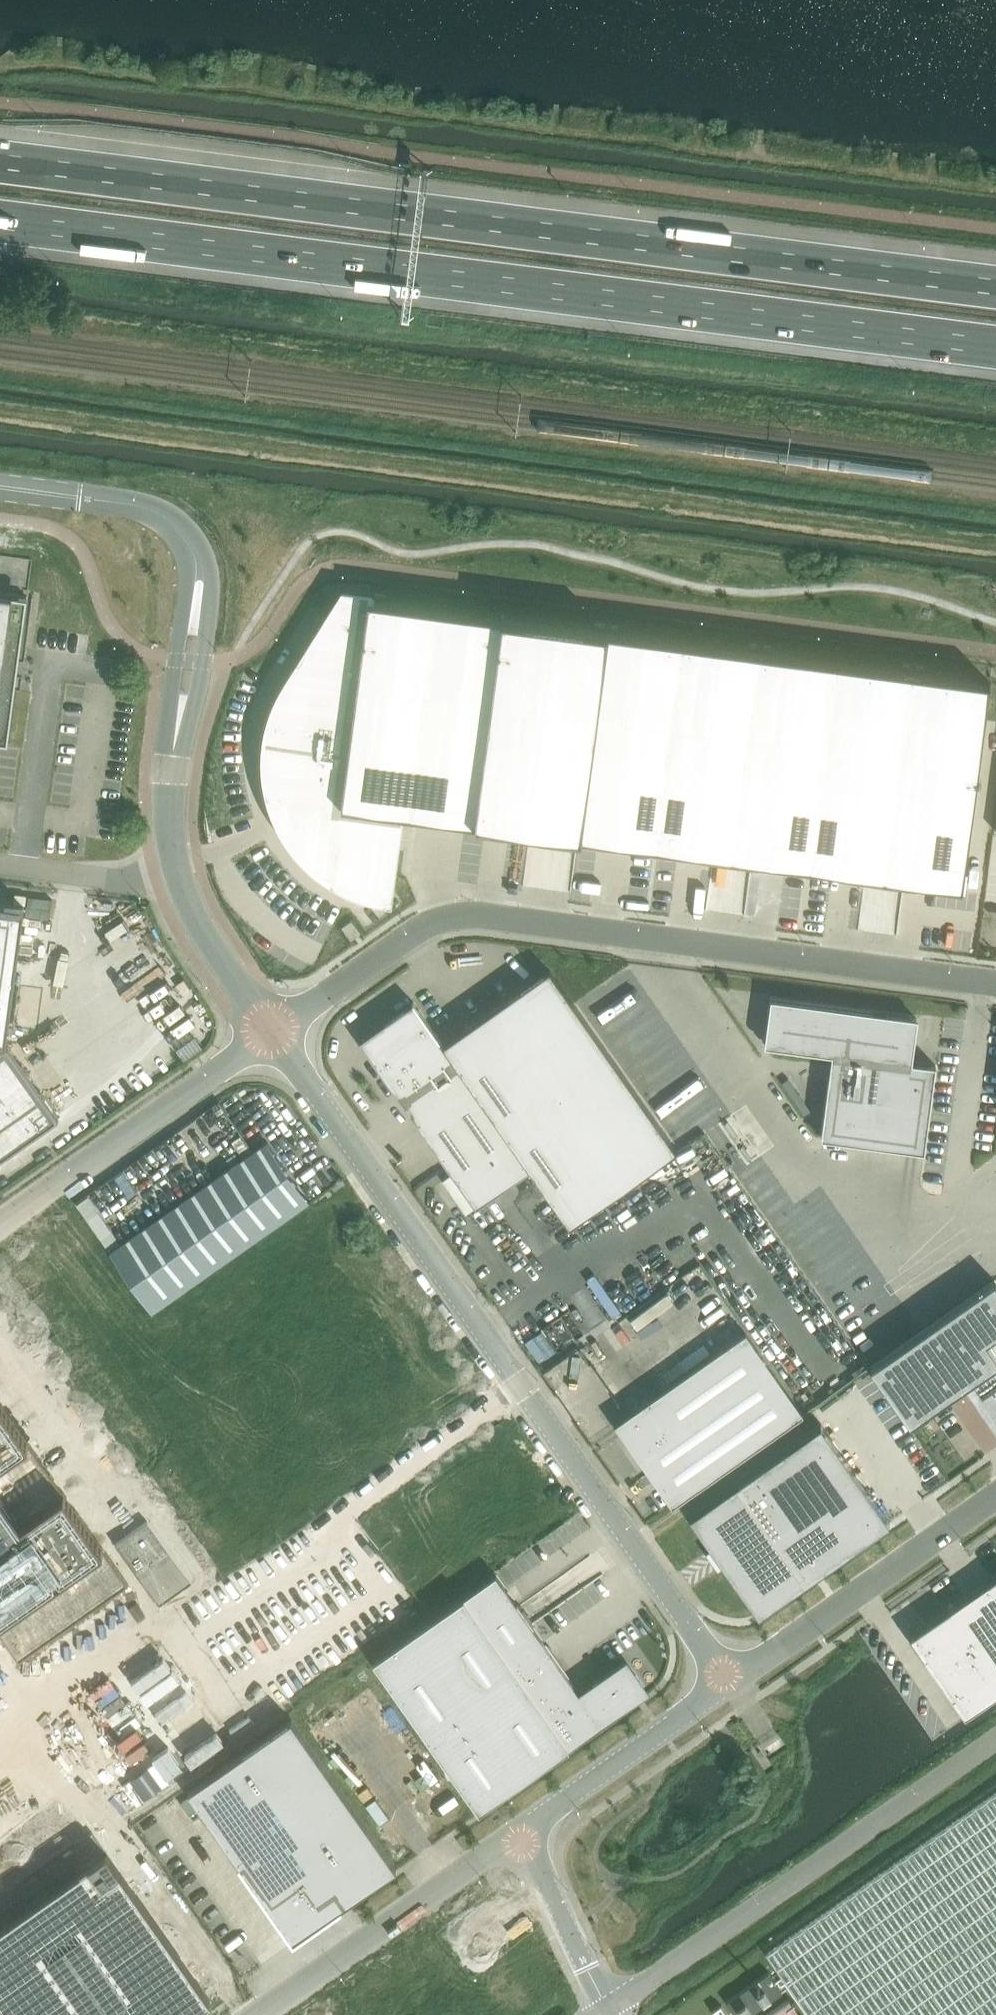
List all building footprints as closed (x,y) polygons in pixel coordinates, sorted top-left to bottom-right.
[(264,751),(264,761),(264,772),(266,782),(268,792),(271,802),(274,812),(278,822),(283,831),(289,840),(295,848),(302,856),(309,864),(317,870),(325,877),(334,882),(343,887),(353,892),(363,895),(373,898),(383,901),(390,902),(403,812),(356,806),(342,804),(363,640),(369,599),(371,599),(372,595),(343,591),(281,691),(276,700),(272,710),(269,720),(267,730),(265,740),(264,751)] [(8,741),(15,689),(18,668),(27,596),(0,592),(0,740),(8,741)] [(363,640),(342,804),(356,806),(403,812),(531,829),(532,829),(578,835),(579,835),(581,835),(608,631),(374,600),(371,599),(369,599),(363,640)] [(608,631),(581,835),(624,841),(624,843),(657,847),(684,641),(608,631)] [(684,641),(657,847),(690,851),(690,850),(713,853),(714,853),(717,833),(736,836),(760,651),(684,641)] [(760,651),(736,836),(755,839),(752,858),(753,858),(777,861),(776,863),(809,867),(836,661),(760,651)] [(836,661),(809,867),(842,871),(842,870),(866,873),(867,873),(869,854),(888,856),(913,671),(836,661)] [(913,671),(888,856),(907,859),(904,878),(905,878),(929,881),(929,883),(962,887),(965,870),(990,681),(913,671)] [(59,1116),(7,1042),(25,905),(0,902),(0,1158),(59,1116)] [(351,921),(343,926),(352,938),(354,936),(359,933),(360,933),(351,921)] [(677,1150),(550,969),(444,1043),(414,1002),(384,1023),(384,1024),(361,1040),(378,1063),(377,1064),(477,1206),(530,1168),(570,1225),(677,1150)] [(917,1018),(888,1014),(888,1013),(772,997),(765,1044),(833,1053),(821,1137),(925,1151),(936,1065),(912,1062),(915,1040),(914,1040),(917,1018)] [(310,1201),(268,1141),(110,1252),(152,1311),(310,1201)] [(870,1367),(911,1425),(966,1386),(980,1405),(991,1421),(995,1428),(995,1353),(987,1341),(995,1335),(995,1280),(995,1279),(870,1367)] [(673,1505),(804,1413),(746,1331),(615,1423),(673,1505)] [(17,1663),(126,1585),(0,1408),(0,1639),(17,1663)] [(759,1612),(759,1613),(890,1521),(890,1520),(889,1520),(821,1423),(690,1515),(713,1547),(709,1549),(710,1550),(716,1559),(721,1567),(722,1567),(725,1565),(759,1612)] [(134,1508),(102,1531),(167,1622),(199,1599),(134,1508)] [(497,1574),(374,1660),(479,1810),(647,1693),(624,1660),(593,1682),(594,1684),(581,1693),(544,1641),(532,1624),(497,1574)] [(910,1636),(925,1657),(965,1715),(995,1694),(995,1577),(910,1636)] [(189,1790),(242,1865),(294,1940),(330,1914),(397,1867),(292,1718),(189,1790)] [(811,2014),(995,2014),(995,1792),(767,1953),(811,2014)] [(0,1898),(0,2004),(8,2014),(191,2014),(201,2008),(211,2000),(95,1838),(92,1833),(76,1844),(0,1898)] [(783,1991),(769,1971),(727,2002),(736,2014),(750,2014),(783,1991)]
